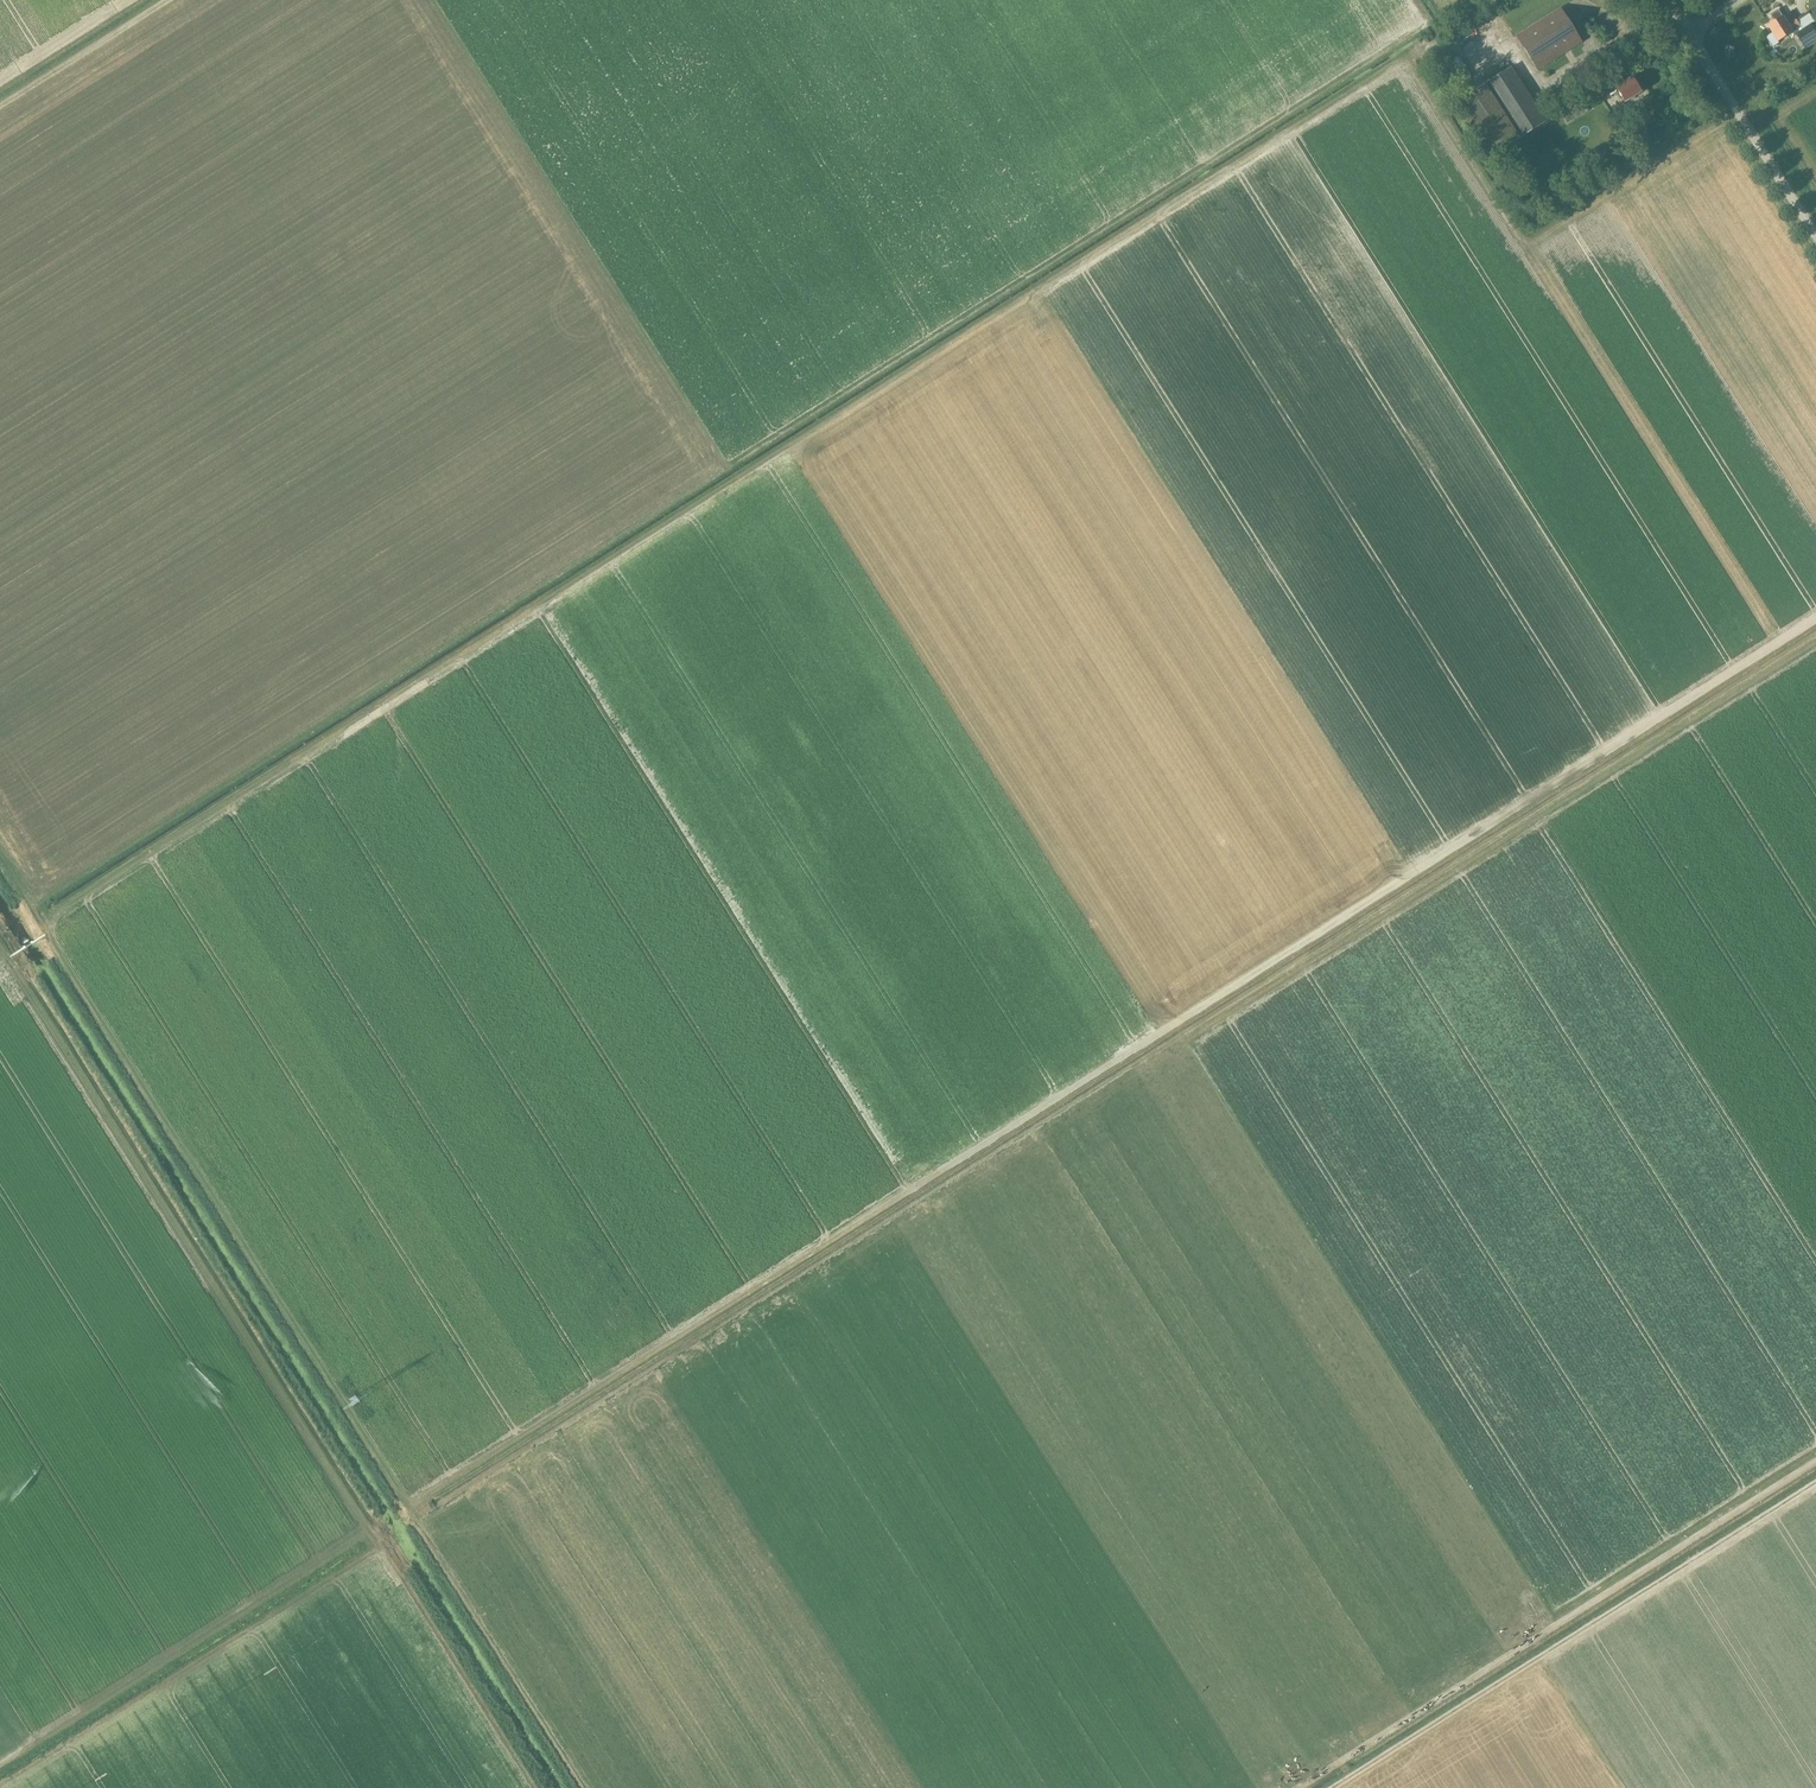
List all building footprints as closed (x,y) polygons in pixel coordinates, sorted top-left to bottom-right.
[(1560,9),(1516,37),(1537,70),(1581,42),(1560,9)] [(1791,30),(1799,25),(1795,19),(1787,24),(1781,16),(1767,25),(1777,42),(1792,32),(1791,30)] [(1461,83),(1471,76),(1458,55),(1448,62),(1461,83)] [(1511,67),(1459,100),(1494,155),(1546,121),(1511,67)] [(1624,102),(1641,92),(1632,77),(1624,82),(1619,74),(1600,85),(1607,96),(1617,89),(1624,102)]
